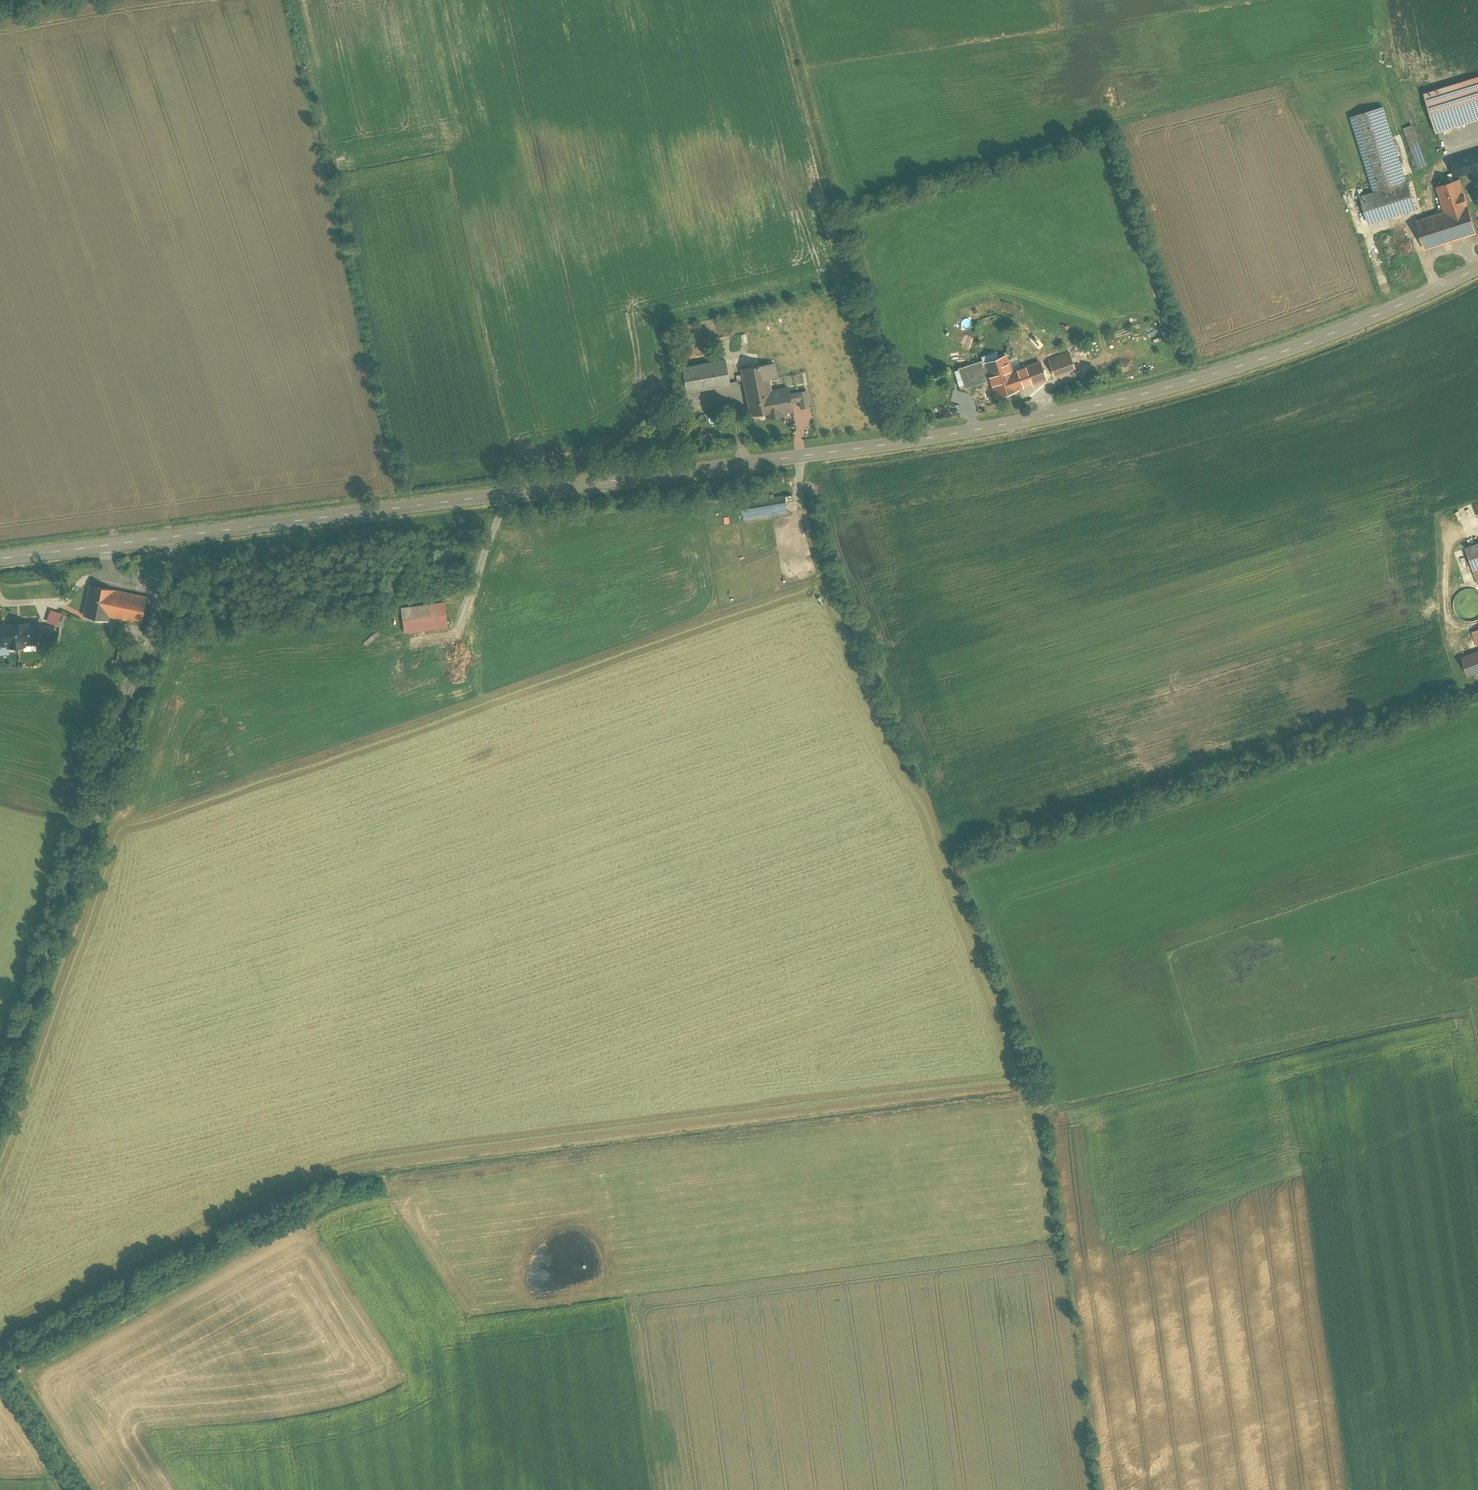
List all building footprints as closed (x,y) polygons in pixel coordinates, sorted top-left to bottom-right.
[(1425,94),(1437,132),(1477,119),(1477,77),(1425,94)] [(1393,139),(1383,107),(1351,117),(1372,182),(1375,193),(1360,197),(1369,224),(1416,209),(1408,182),(1406,183),(1393,139)] [(1427,166),(1413,125),(1404,128),(1407,135),(1418,169),(1427,166)] [(1436,187),(1444,212),(1468,204),(1460,179),(1436,187)] [(1477,233),(1468,204),(1444,212),(1416,222),(1425,250),(1477,233)] [(1394,232),(1381,236),(1388,260),(1402,256),(1394,232)] [(692,341),(681,343),(684,358),(695,357),(692,341)] [(988,372),(990,377),(997,397),(1045,379),(1045,377),(1054,374),(1055,376),(1075,368),(1069,353),(1011,373),(1010,368),(1010,367),(1006,356),(983,364),(986,373),(988,372)] [(726,361),(682,368),(687,392),(730,384),(726,361)] [(983,364),(982,361),(959,369),(959,370),(963,369),(966,377),(962,378),(965,387),(983,382),(982,379),(990,377),(988,372),(986,373),(983,364)] [(760,366),(741,369),(750,415),(767,412),(768,418),(784,415),(784,413),(793,411),(791,402),(790,394),(789,388),(772,391),(769,378),(777,377),(776,375),(774,363),(760,366)] [(807,391),(790,394),(791,402),(800,401),(801,408),(810,407),(807,391)] [(792,495),(740,503),(742,515),(787,507),(786,503),(793,502),(792,495)] [(1463,547),(1476,584),(1477,583),(1477,542),(1463,547)] [(110,616),(142,622),(148,597),(91,585),(85,616),(109,621),(110,616)] [(443,603),(402,609),(405,630),(446,625),(443,603)] [(0,632),(0,645),(9,644),(9,647),(25,646),(25,644),(37,643),(37,639),(40,639),(39,632),(37,632),(36,624),(29,625),(28,623),(11,624),(11,626),(2,626),(2,632),(0,632)] [(1462,658),(1468,677),(1477,674),(1477,653),(1462,658)] [(1045,1058),(1038,1060),(1041,1069),(1048,1067),(1045,1058)]
